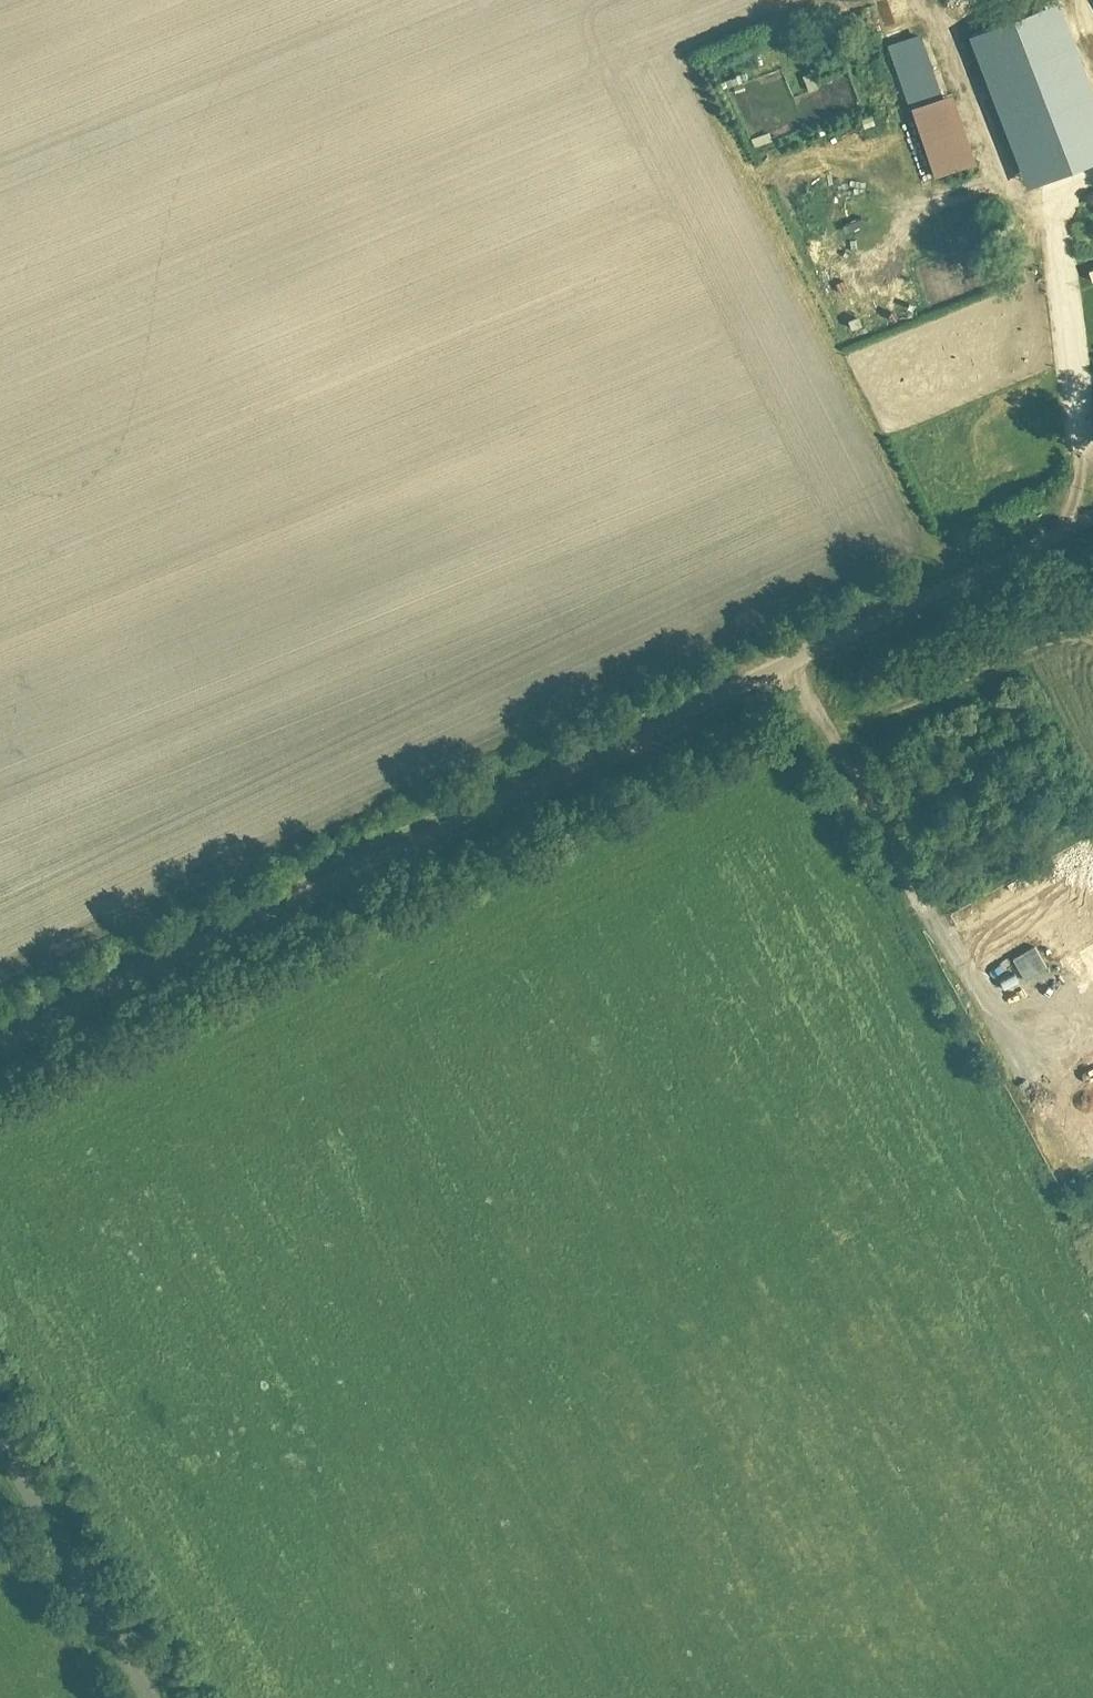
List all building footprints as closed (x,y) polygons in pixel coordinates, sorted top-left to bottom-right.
[(959,47),(975,65),(1000,69),(1020,55),(1026,36),(1014,9),(987,1),(963,17),(959,47)] [(919,35),(888,46),(909,101),(939,90),(919,35)] [(1030,88),(1066,174),(1092,163),(1092,120),(1072,71),(1030,88)] [(906,112),(931,177),(967,164),(941,99),(906,112)]
